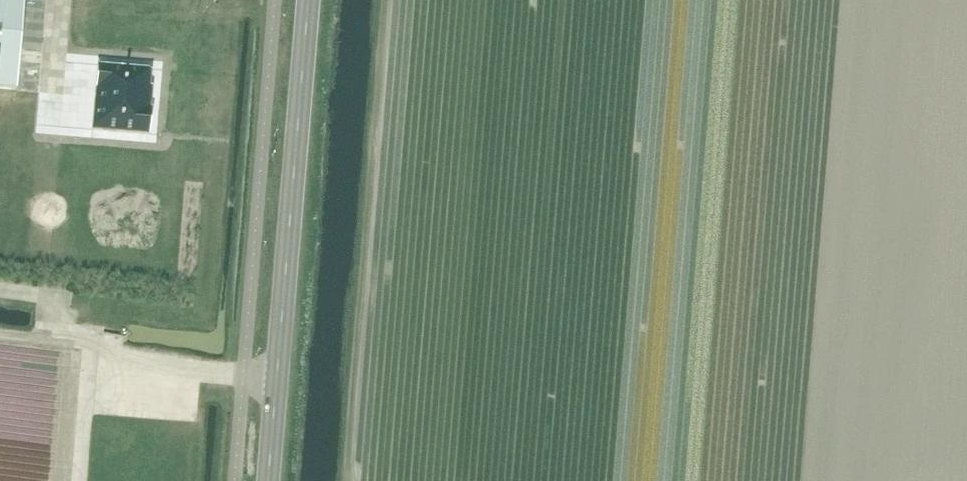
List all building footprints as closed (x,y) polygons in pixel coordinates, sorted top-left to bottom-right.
[(24,0),(0,0),(0,89),(16,90),(24,0)] [(106,53),(109,7),(77,4),(73,51),(95,53),(94,63),(86,62),(81,127),(138,132),(139,132),(142,83),(139,83),(140,66),(103,63),(104,60),(104,53),(106,53)]
